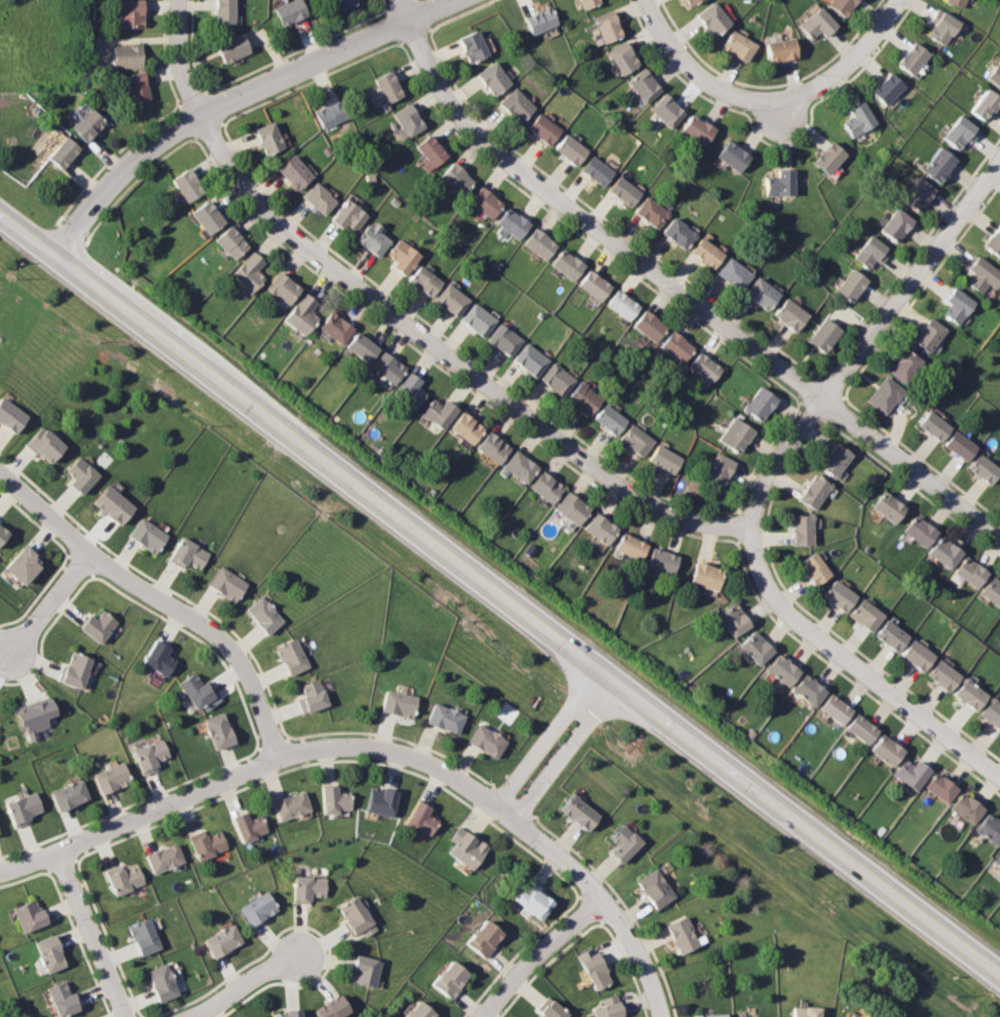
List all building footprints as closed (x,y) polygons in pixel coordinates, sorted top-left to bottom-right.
[(144,0),(123,0),(123,26),(144,26),(144,0)] [(215,23),(236,23),(236,0),(215,0),(215,23)] [(304,0),(288,0),(274,6),(282,25),(309,13),(304,0)] [(358,0),(336,0),(338,8),(359,3),(358,0)] [(581,8),(599,1),(599,0),(578,0),(581,8)] [(696,15),(693,17),(705,33),(707,31),(711,35),(729,21),(713,0),(711,0),(694,13),(696,15)] [(823,3),(825,0),(850,0),(840,15),(823,3)] [(960,8),(964,0),(942,0),(942,1),(960,8)] [(815,4),(834,24),(821,35),(816,30),(808,38),(794,24),(815,4)] [(558,23),(551,5),(524,16),(530,33),(558,23)] [(934,6),(956,19),(941,44),(924,33),(930,22),(926,20),(934,6)] [(601,42),(590,15),(609,7),(620,34),(601,42)] [(743,60),(718,45),(729,27),(754,42),(743,60)] [(459,38),(472,62),(491,53),(478,28),(459,38)] [(226,63),(252,51),(243,30),(216,43),(226,63)] [(789,35),(794,55),(767,61),(762,41),(789,35)] [(621,73),(605,49),(622,37),(638,62),(621,73)] [(910,38),(926,51),(909,73),(893,61),(910,38)] [(114,44),(114,66),(143,66),(143,44),(114,44)] [(988,79),(999,86),(999,58),(988,79)] [(478,72),(495,95),(512,82),(495,59),(478,72)] [(642,102),(624,80),(643,64),(661,86),(642,102)] [(406,94),(392,69),(375,79),(388,104),(406,94)] [(887,69),(902,83),(882,104),(867,89),(887,69)] [(128,73),(132,101),(150,98),(145,70),(128,73)] [(500,101),(520,122),(536,107),(516,86),(500,101)] [(986,122),(999,104),(999,96),(988,86),(970,109),(986,122)] [(648,107),(664,90),(684,110),(668,127),(648,107)] [(350,117),(343,99),(316,110),(323,128),(350,117)] [(840,120),(850,137),(874,122),(860,99),(845,107),(850,114),(840,120)] [(426,127),(413,102),(394,112),(407,137),(426,127)] [(71,125),(85,141),(106,123),(92,107),(71,125)] [(702,144),(679,129),(690,111),(714,126),(702,144)] [(562,129),(540,112),(528,127),(550,145),(562,129)] [(943,136),(962,151),(980,130),(961,114),(943,136)] [(286,147),(274,121),(255,129),(267,155),(286,147)] [(577,166),(589,150),(566,132),(554,149),(577,166)] [(435,168),(450,156),(431,133),(416,145),(435,168)] [(62,169),(80,146),(65,134),(47,157),(62,169)] [(736,171),(714,155),(726,138),(748,155),(736,171)] [(809,159),(827,139),(843,152),(825,173),(809,159)] [(959,160),(943,146),(923,168),(939,183),(959,160)] [(314,175),(294,153),(277,169),(297,190),(314,175)] [(615,172),(593,155),(582,169),(604,186),(615,172)] [(475,181),(455,161),(441,175),(461,195),(475,181)] [(187,203),(205,190),(189,167),(171,179),(187,203)] [(791,167),(791,194),(763,194),(763,175),(775,175),(775,167),(791,167)] [(609,189),(631,207),(642,192),(620,175),(609,189)] [(902,198),(920,211),(937,189),(919,176),(902,198)] [(336,201),(316,181),(302,195),(322,215),(336,201)] [(492,219),(504,203),(482,185),(469,201),(492,219)] [(657,228),(670,213),(648,195),(635,210),(657,228)] [(368,213),(345,198),(330,219),(353,234),(368,213)] [(207,235),(225,223),(209,199),(191,211),(207,235)] [(880,229),(897,242),(915,220),(897,206),(880,229)] [(520,239),(531,222),(508,207),(497,224),(520,239)] [(685,249),(697,233),(674,216),(662,231),(685,249)] [(984,243),(999,255),(999,223),(984,243)] [(382,254),(390,235),(365,224),(357,244),(382,254)] [(214,239),(233,259),(248,245),(230,225),(214,239)] [(544,260),(558,245),(537,227),(524,242),(544,260)] [(867,269),(874,261),(879,265),(890,250),(871,234),(852,257),(867,269)] [(712,268),(724,254),(703,236),(691,250),(712,268)] [(394,262),(392,265),(405,275),(421,255),(399,238),(386,255),(394,262)] [(573,280),(585,265),(563,248),(551,263),(573,280)] [(265,262),(253,250),(229,276),(248,294),(262,280),(255,272),(265,262)] [(967,281),(981,293),(988,284),(994,289),(999,281),(999,271),(978,254),(967,268),(974,273),(967,281)] [(739,290),(752,274),(729,256),(716,272),(739,290)] [(442,281),(420,264),(408,280),(431,296),(442,281)] [(834,289),(851,302),(868,279),(851,267),(834,289)] [(599,301),(611,285),(589,268),(577,283),(599,301)] [(266,286),(287,304),(300,288),(279,270),(266,286)] [(743,293),(767,310),(780,293),(756,276),(743,293)] [(469,297),(446,282),(434,301),(457,316),(469,297)] [(949,304),(943,314),(959,324),(975,301),(953,286),(944,300),(949,304)] [(639,305),(617,288),(605,303),(628,320),(639,305)] [(310,312),(318,302),(305,291),(283,318),(304,335),(318,318),(310,312)] [(795,332),(808,314),(785,297),(772,314),(795,332)] [(460,319),(482,336),(495,319),(474,302),(460,319)] [(655,342),(667,326),(644,308),(632,324),(655,342)] [(354,327),(330,310),(319,327),(342,343),(354,327)] [(841,330),(825,316),(807,338),(823,352),(841,330)] [(912,339),(929,352),(947,330),(930,316),(912,339)] [(522,338),(499,322),(487,339),(509,355),(522,338)] [(694,345),(670,329),(659,346),(683,362),(694,345)] [(379,348),(358,331),(346,345),(367,362),(379,348)] [(548,358),(525,341),(512,358),(535,375),(548,358)] [(905,384),(923,360),(906,348),(888,371),(905,384)] [(370,367),(394,383),(406,366),(382,350),(370,367)] [(722,368),(700,350),(688,365),(710,383),(722,368)] [(539,376),(560,395),(574,379),(553,360),(539,376)] [(418,385),(422,380),(409,370),(393,391),(415,407),(426,392),(418,385)] [(903,389),(884,375),(866,400),(886,414),(903,389)] [(602,397),(580,380),(566,398),(588,415),(602,397)] [(760,421),(778,399),(760,385),(742,407),(760,421)] [(17,433),(29,414),(2,395),(0,398),(0,421),(17,433)] [(443,428),(459,407),(446,397),(441,404),(433,398),(422,412),(443,428)] [(614,435),(627,419),(604,401),(592,417),(614,435)] [(952,427),(928,409),(917,424),(941,442),(952,427)] [(450,427),(472,443),(485,427),(462,410),(450,427)] [(739,453),(754,429),(732,415),(717,439),(739,453)] [(654,439),(630,422),(618,439),(641,456),(654,439)] [(67,446),(43,424),(26,443),(50,464),(67,446)] [(511,446),(489,429),(476,446),(498,463),(511,446)] [(978,447),(955,429),(944,444),(967,461),(978,447)] [(834,478),(853,454),(837,441),(818,465),(834,478)] [(647,460),(672,473),(681,457),(656,443),(647,460)] [(539,466),(515,449),(503,465),(526,482),(539,466)] [(701,478),(721,489),(736,462),(715,451),(701,478)] [(993,485),(999,475),(999,467),(981,453),(970,467),(993,485)] [(74,478),(70,482),(84,494),(101,475),(80,456),(66,471),(74,478)] [(564,487),(543,470),(530,486),(550,503),(564,487)] [(797,499),(815,509),(830,484),(813,473),(797,499)] [(92,502),(119,525),(134,507),(108,484),(92,502)] [(895,523),(907,506),(884,490),(872,507),(895,523)] [(590,506),(566,491),(554,510),(579,525),(590,506)] [(583,529),(607,544),(618,526),(594,512),(583,529)] [(904,530),(927,547),(940,531),(916,513),(904,530)] [(791,514),(791,545),(813,545),(813,514),(791,514)] [(130,535),(157,554),(169,535),(142,517),(130,535)] [(0,520),(0,544),(12,530),(0,520)] [(639,561),(648,545),(622,532),(614,549),(639,561)] [(929,552),(952,569),(965,551),(942,534),(929,552)] [(199,570),(210,553),(184,536),(168,559),(184,569),(188,563),(199,570)] [(6,569),(26,585),(45,562),(24,545),(6,569)] [(646,564),(672,574),(679,556),(652,546),(646,564)] [(797,564),(815,587),(832,574),(813,551),(797,564)] [(978,589),(991,572),(970,554),(956,570),(978,589)] [(716,591),(724,569),(697,560),(690,581),(716,591)] [(209,583),(235,601),(248,583),(221,565),(209,583)] [(996,574),(982,591),(999,606),(999,577),(996,574)] [(822,593),(845,612),(858,596),(835,578),(822,593)] [(270,634),(285,619),(261,595),(246,610),(270,634)] [(885,615),(863,598),(849,615),(872,632),(885,615)] [(717,614),(733,637),(751,625),(735,601),(717,614)] [(80,627),(102,644),(119,622),(104,610),(97,619),(91,614),(80,627)] [(898,652),(911,636),(889,619),(876,635),(898,652)] [(739,645),(759,665),(774,650),(754,630),(739,645)] [(276,647),(290,676),(311,665),(296,637),(276,647)] [(901,654),(924,672),(937,656),(914,638),(901,654)] [(143,662),(168,676),(177,660),(167,654),(171,647),(156,639),(143,662)] [(63,682),(72,651),(94,658),(85,689),(63,682)] [(765,669),(788,687),(801,671),(779,653),(765,669)] [(963,675),(941,658),(928,674),(950,691),(963,675)] [(197,670),(180,683),(199,709),(216,696),(197,670)] [(827,691),(806,674),(793,690),(813,707),(827,691)] [(955,694),(978,711),(990,694),(967,677),(955,694)] [(305,714),(330,704),(320,678),(303,684),(307,695),(299,698),(305,714)] [(418,695),(387,690),(383,711),(415,716),(418,695)] [(819,707),(842,725),(854,711),(831,692),(819,707)] [(61,720),(52,697),(16,711),(25,734),(61,720)] [(994,698),(981,714),(999,729),(999,703),(994,698)] [(428,721),(459,733),(466,714),(435,702),(428,721)] [(206,717),(216,749),(237,743),(226,711),(206,717)] [(846,727),(869,745),(880,730),(857,713),(846,727)] [(469,741),(498,757),(509,738),(479,722),(469,741)] [(894,766),(906,750),(884,733),(871,750),(894,766)] [(137,747),(144,773),(160,768),(158,760),(170,757),(165,739),(137,747)] [(906,757),(895,774),(919,790),(934,769),(919,759),(916,764),(906,757)] [(103,793),(132,781),(123,760),(94,773),(103,793)] [(949,803),(960,787),(937,772),(926,788),(949,803)] [(51,790),(59,811),(90,799),(81,778),(51,790)] [(324,785),(325,813),(353,811),(352,791),(340,792),(339,785),(324,785)] [(396,815),(398,789),(371,786),(369,812),(396,815)] [(273,800),(280,821),(312,810),(306,790),(273,800)] [(587,832),(601,817),(575,791),(561,805),(587,832)] [(951,806),(974,824),(986,809),(964,791),(951,806)] [(6,800),(13,824),(43,815),(37,792),(6,800)] [(430,813),(433,809),(422,799),(406,819),(427,836),(440,820),(430,813)] [(250,818),(248,812),(234,816),(242,841),(269,833),(263,815),(250,818)] [(999,845),(999,822),(989,813),(977,829),(999,846),(999,845)] [(644,843),(624,823),(610,837),(618,845),(612,851),(623,863),(644,843)] [(451,839),(456,843),(449,852),(474,869),(490,846),(460,825),(451,839)] [(192,838),(199,859),(228,850),(221,829),(192,838)] [(146,854),(154,875),(185,862),(177,842),(146,854)] [(118,897),(145,882),(136,865),(126,871),(123,865),(106,875),(118,897)] [(657,909),(676,896),(657,868),(638,881),(657,909)] [(295,901),(327,901),(327,876),(295,876),(295,901)] [(515,899),(542,920),(557,901),(530,880),(515,899)] [(279,910),(268,891),(240,907),(252,927),(279,910)] [(376,922),(358,896),(338,909),(356,936),(376,922)] [(13,908),(23,934),(48,924),(39,898),(13,908)] [(669,922),(678,954),(698,948),(690,916),(669,922)] [(128,927),(141,957),(162,948),(149,918),(128,927)] [(485,957),(506,933),(489,918),(467,942),(485,957)] [(205,939),(215,958),(244,943),(234,924),(205,939)] [(47,973),(67,965),(55,934),(35,942),(47,973)] [(578,955),(597,991),(615,981),(595,945),(578,955)] [(382,959),(357,955),(352,982),(378,987),(382,959)] [(434,986),(454,999),(471,973),(451,960),(434,986)] [(180,995),(168,963),(148,970),(160,1002),(180,995)] [(58,1016),(64,1016),(82,1009),(74,990),(70,992),(65,981),(47,988),(58,1016)] [(593,1008),(596,1016),(625,1016),(618,994),(602,999),(604,1005),(593,1008)] [(342,995),(315,1007),(320,1016),(339,1016),(350,1012),(342,995)] [(552,998),(537,1016),(567,1016),(570,1013),(552,998)] [(438,1014),(419,1000),(406,1016),(436,1016),(438,1014)] [(792,1006),(791,1016),(818,1016),(819,1007),(792,1006)]
